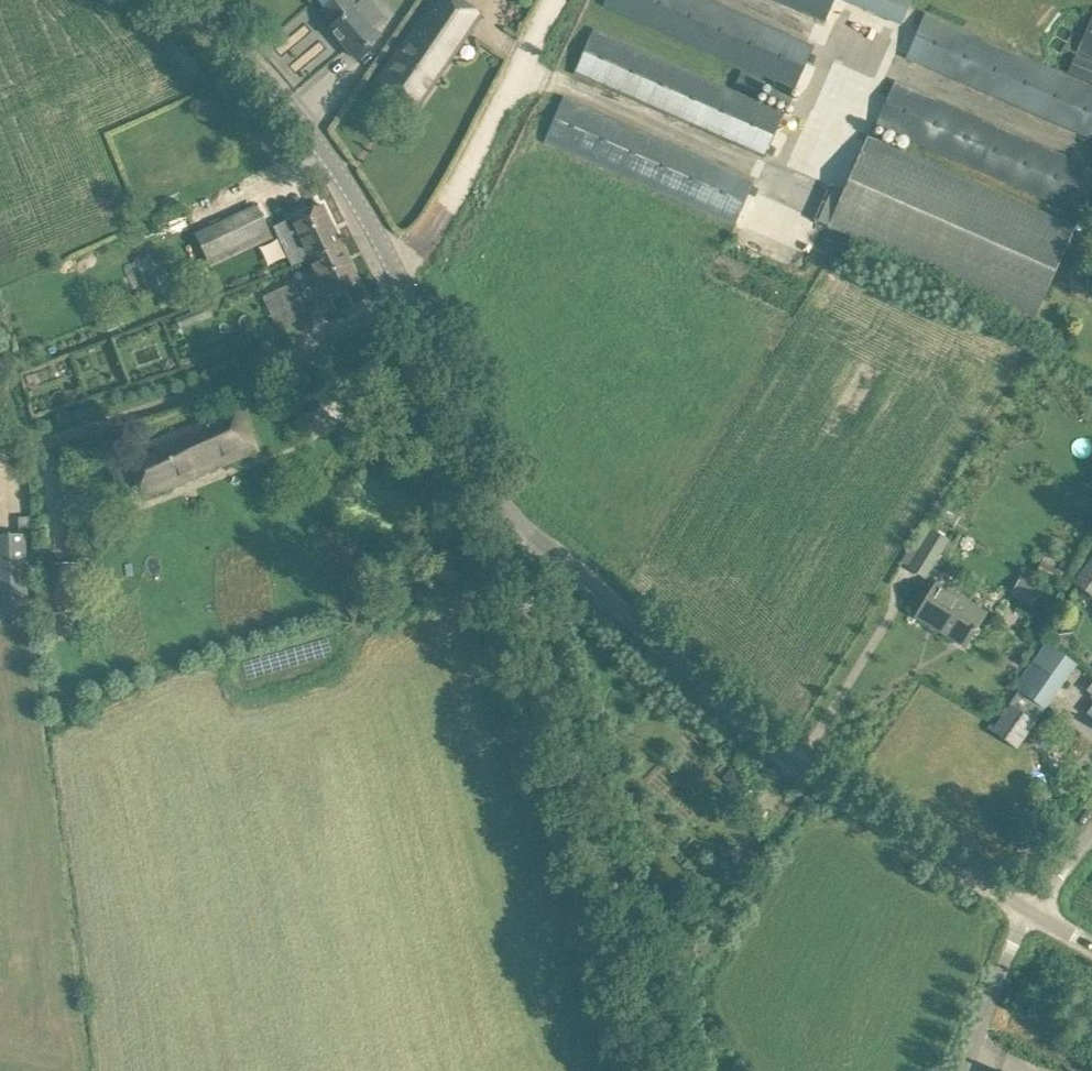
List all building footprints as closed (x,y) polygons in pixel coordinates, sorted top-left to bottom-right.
[(381,17),(366,0),(364,0),(356,7),(350,0),(335,0),(322,11),(335,25),(330,29),(355,57),(378,37),(370,27),(381,17)] [(378,80),(418,108),(481,15),(459,0),(433,0),(378,80)] [(709,0),(605,0),(603,5),(774,80),(768,96),(788,104),(814,46),(709,0)] [(825,22),(834,0),(776,0),(825,22)] [(900,25),(908,6),(911,0),(844,0),(900,25)] [(905,57),(1091,139),(1091,87),(925,13),(905,57)] [(1091,58),(1091,17),(1077,51),(1091,58)] [(574,73),(765,157),(774,137),(784,113),(593,29),(574,73)] [(761,93),(765,79),(740,71),(736,86),(761,93)] [(895,81),(875,124),(1067,209),(1087,165),(895,81)] [(754,181),(563,97),(544,141),(735,224),(754,181)] [(1036,321),(1077,226),(869,135),(827,230),(1036,321)] [(290,220),(308,259),(341,243),(322,204),(290,220)] [(256,207),(196,235),(207,260),(268,231),(256,207)] [(359,282),(341,243),(308,259),(313,270),(302,275),(307,286),(318,280),(326,297),(359,282)] [(155,252),(135,262),(148,290),(168,280),(155,252)] [(263,296),(268,307),(277,327),(306,313),(292,283),(263,296)] [(286,323),(291,339),(316,331),(311,315),(286,323)] [(257,450),(240,407),(127,452),(145,495),(257,450)] [(921,548),(913,542),(902,560),(926,577),(942,551),(948,555),(954,546),(948,542),(950,539),(933,528),(921,548)] [(32,612),(29,535),(0,536),(0,614),(32,612)] [(1074,581),(1091,595),(1091,556),(1074,581)] [(1068,573),(1041,560),(1036,571),(1056,582),(1057,580),(1063,583),(1068,573)] [(54,611),(86,610),(84,562),(51,563),(51,569),(36,569),(37,613),(38,635),(55,634),(54,611)] [(1010,594),(1032,605),(1042,585),(1021,574),(1010,594)] [(964,647),(976,628),(985,613),(936,583),(916,617),(964,647)] [(1045,708),(1046,706),(1075,665),(1046,644),(1033,662),(1032,662),(1014,687),(1019,690),(1045,708)] [(1045,708),(1019,690),(1008,705),(1010,706),(992,731),(1016,748),(1045,708)]
